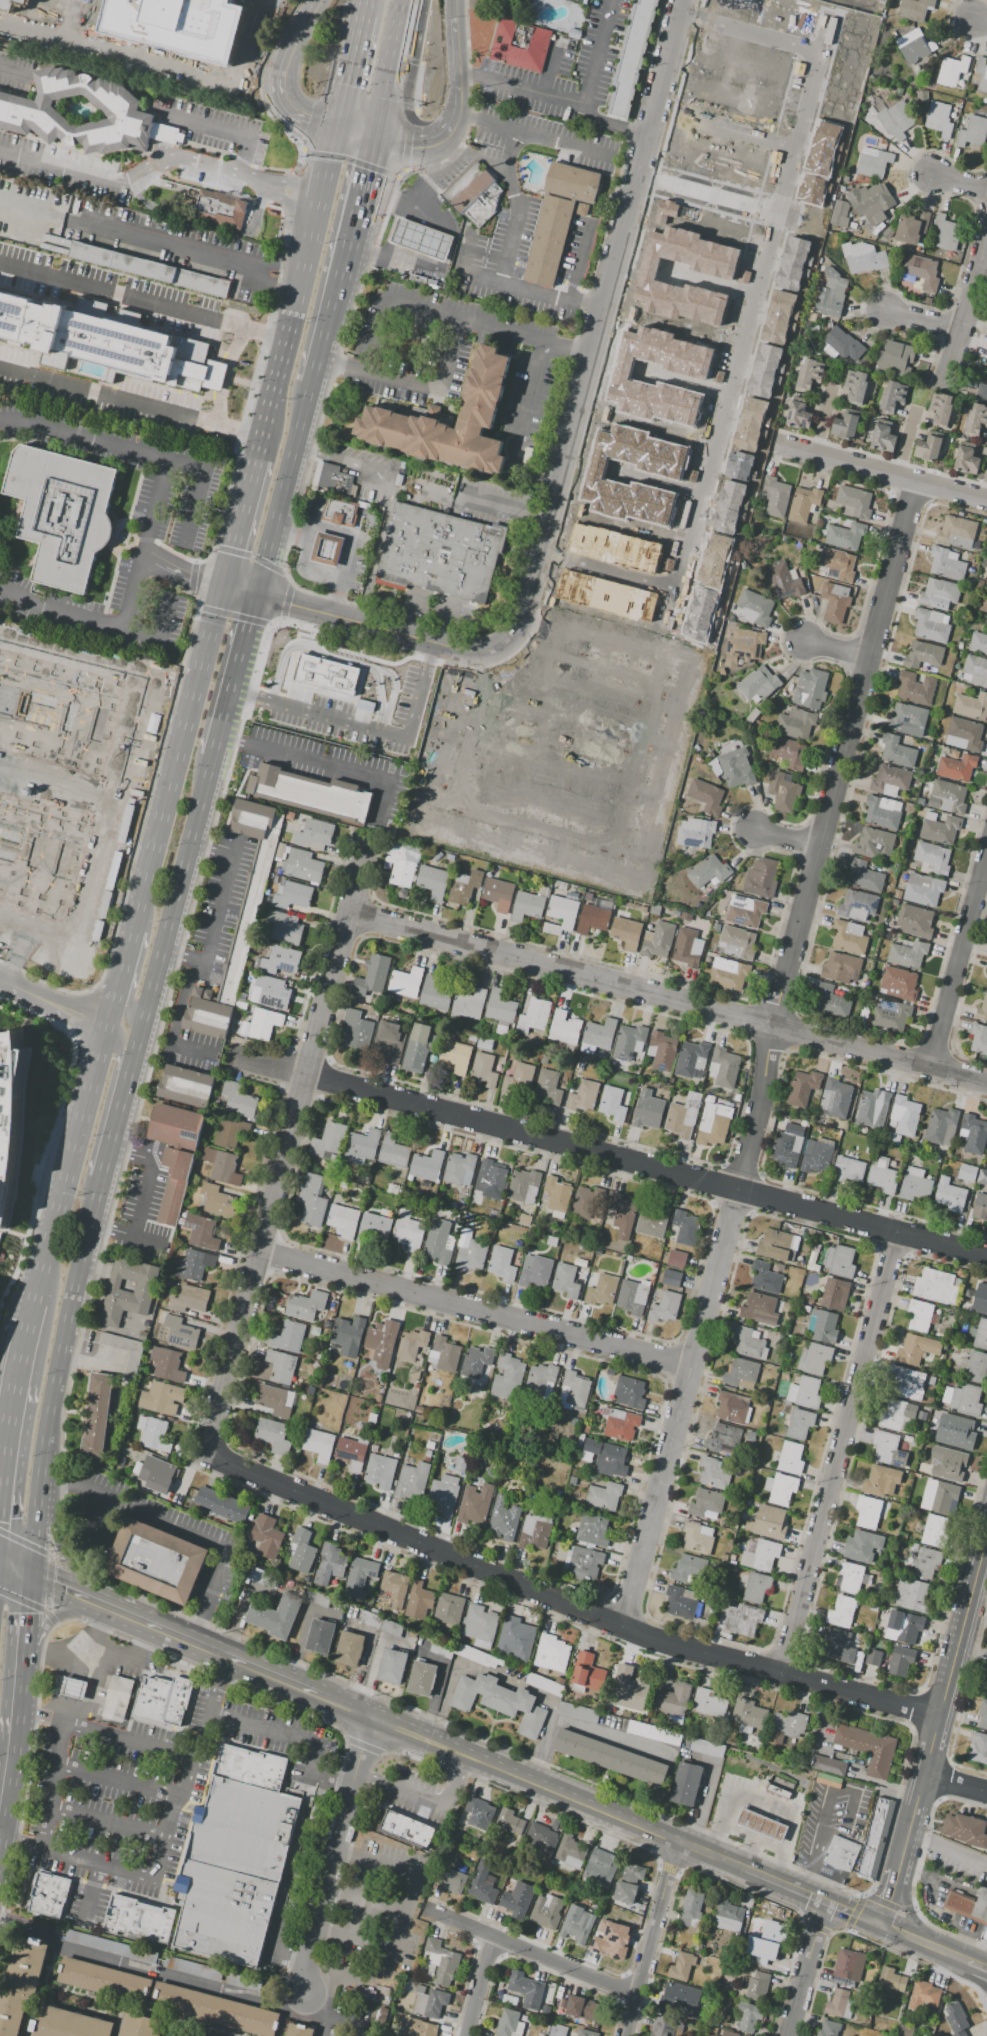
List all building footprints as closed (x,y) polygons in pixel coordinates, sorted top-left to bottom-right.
[(244,7),(234,5),(235,0),(108,0),(101,35),(232,63),(244,7)] [(659,0),(637,0),(636,3),(634,3),(612,85),(614,85),(606,117),(627,122),(659,0)] [(897,17),(923,23),(927,6),(934,8),(936,0),(918,0),(918,1),(914,0),(901,0),(897,17)] [(13,15),(25,17),(27,5),(14,4),(13,15)] [(848,12),(844,26),(842,26),(833,59),(838,61),(838,64),(855,68),(859,54),(865,56),(868,46),(862,44),(863,41),(868,43),(871,34),(866,33),(870,17),(848,12)] [(499,19),(553,33),(542,75),(488,61),(499,19)] [(895,41),(910,67),(939,49),(933,39),(925,44),(916,28),(895,41)] [(955,89),(936,84),(943,57),(960,62),(962,56),(971,58),(967,74),(960,72),(959,74),(968,76),(965,87),(965,86),(964,90),(960,89),(961,85),(956,84),(955,89)] [(986,94),(986,65),(986,58),(978,56),(974,73),(980,75),(976,91),(986,94)] [(1,128),(0,130),(0,92),(38,101),(40,94),(34,71),(57,66),(57,69),(64,67),(65,70),(70,70),(74,70),(76,70),(79,73),(79,76),(82,76),(86,74),(91,76),(97,81),(102,77),(108,79),(111,81),(113,80),(118,84),(121,84),(141,103),(139,111),(154,115),(153,122),(179,129),(179,133),(185,135),(183,143),(176,141),(176,144),(150,138),(146,153),(128,148),(101,154),(100,152),(85,155),(83,144),(77,145),(70,146),(67,146),(59,137),(50,145),(30,128),(28,135),(1,128)] [(834,66),(854,71),(851,86),(857,88),(854,97),(848,95),(848,98),(853,99),(851,109),(845,107),(842,122),(823,117),(824,114),(818,113),(821,101),(822,101),(827,84),(831,72),(832,72),(834,66)] [(917,102),(917,90),(928,90),(928,102),(917,102)] [(902,100),(917,122),(902,132),(906,137),(898,142),(892,133),(888,135),(874,115),(885,108),(887,110),(902,100)] [(950,106),(931,101),(924,127),(941,131),(940,138),(948,140),(953,124),(948,122),(949,119),(947,118),(950,106)] [(970,115),(986,118),(986,131),(983,146),(966,141),(964,148),(955,146),(959,129),(961,130),(963,120),(968,121),(970,115)] [(810,168),(809,171),(828,175),(832,162),(837,163),(839,153),(833,152),(834,149),(840,151),(843,140),(837,139),(841,125),(820,119),(816,134),(814,133),(808,156),(807,155),(804,167),(810,168)] [(863,146),(861,153),(860,153),(856,173),(882,179),(886,162),(892,163),(894,154),(863,146)] [(442,195),(477,161),(496,180),(494,182),(502,191),(499,194),(495,210),(494,213),(478,229),(463,213),(461,215),(442,195)] [(552,162),(601,174),(593,205),(574,200),(551,289),(521,281),(552,162)] [(826,181),(831,183),(828,193),(823,191),(821,196),(819,205),(801,200),(801,197),(798,196),(804,173),(826,179),(826,181)] [(835,199),(848,202),(843,193),(858,186),(860,190),(866,187),(868,190),(883,182),(894,204),(882,210),(887,219),(870,227),(863,214),(856,218),(849,205),(846,217),(849,218),(846,228),(829,223),(835,199)] [(200,189),(214,193),(214,191),(225,194),(225,196),(248,202),(240,231),(210,222),(210,221),(193,217),(200,189)] [(659,199),(663,200),(664,198),(674,201),(674,203),(678,204),(674,217),(666,214),(664,223),(654,220),(659,199)] [(900,213),(915,216),(917,208),(930,211),(924,239),(918,238),(916,246),(894,241),(900,213)] [(935,246),(955,251),(961,225),(944,221),(946,214),(937,212),(933,229),(939,230),(935,246)] [(398,215),(454,235),(445,261),(389,241),(398,215)] [(885,226),(875,236),(871,232),(882,222),(885,226)] [(645,301),(633,298),(651,230),(664,233),(666,225),(700,234),(699,238),(740,248),(735,268),(749,271),(746,282),(689,267),(690,265),(660,257),(655,279),(684,287),(685,283),(728,294),(719,326),(679,316),(678,319),(643,309),(645,301)] [(888,227),(894,232),(888,239),(882,234),(888,227)] [(787,234),(818,242),(807,279),(801,278),(797,291),(779,286),(780,283),(773,282),(787,234)] [(72,238),(231,281),(227,298),(68,256),(72,238)] [(840,245),(843,257),(846,256),(851,274),(889,264),(885,250),(876,253),(874,246),(861,242),(851,245),(851,242),(840,245)] [(906,254),(938,262),(934,277),(939,278),(935,294),(920,291),(920,289),(912,287),(913,283),(900,280),(906,254)] [(825,265),(841,269),(839,277),(848,280),(839,318),(813,312),(820,287),(825,288),(827,277),(823,276),(825,265)] [(411,273),(438,280),(436,286),(410,278),(411,273)] [(172,302),(211,313),(216,298),(176,287),(172,302)] [(773,288),(797,295),(794,308),(800,309),(793,332),(788,331),(784,345),(765,340),(766,337),(760,336),(773,288)] [(198,393),(0,339),(0,291),(209,343),(206,358),(228,363),(222,392),(200,387),(198,393)] [(619,401),(607,398),(625,330),(637,333),(640,325),(674,334),(673,338),(714,349),(709,368),(723,371),(720,382),(663,367),(663,365),(634,358),(629,379),(658,387),(659,383),(701,395),(693,426),(652,416),(652,419),(616,410),(619,401)] [(822,340),(845,360),(855,362),(866,350),(847,333),(846,335),(835,325),(822,340)] [(887,340),(916,347),(912,364),(908,363),(904,377),(873,369),(878,349),(884,351),(887,340)] [(759,341),(789,350),(779,386),(773,385),(769,397),(751,392),(752,391),(746,389),(759,341)] [(367,405),(411,417),(412,415),(421,417),(422,415),(425,416),(428,403),(441,407),(438,419),(440,420),(439,422),(449,425),(448,427),(457,429),(465,400),(463,400),(477,349),(480,349),(482,343),(499,348),(497,354),(511,357),(505,378),(506,378),(492,429),(484,427),(482,435),(503,441),(500,455),(505,456),(501,473),(495,472),(494,475),(357,438),(358,435),(353,434),(358,418),(363,420),(367,405)] [(825,363),(805,358),(804,365),(802,364),(796,388),(809,391),(813,378),(820,380),(825,363)] [(848,370),(867,375),(865,382),(867,382),(862,406),(848,402),(851,389),(844,388),(848,370)] [(908,386),(889,381),(887,388),(885,387),(879,410),(893,414),(896,401),(903,403),(908,386)] [(980,384),(977,399),(986,401),(986,385),(980,384)] [(933,392),(952,396),(951,404),(952,404),(947,427),(933,424),(936,411),(929,409),(933,392)] [(746,395),(732,442),(737,444),(736,447),(755,452),(759,441),(756,440),(757,437),(764,439),(770,417),(764,415),(768,401),(746,395)] [(813,414),(808,430),(785,424),(792,400),(806,404),(804,412),(813,414)] [(974,403),(972,410),(970,409),(964,432),(978,436),(982,423),(986,424),(986,406),(974,403)] [(835,418),(831,434),(854,440),(859,416),(845,413),(843,420),(835,418)] [(897,435),(892,452),(870,445),(876,422),(890,426),(888,433),(897,435)] [(592,500),(581,497),(599,429),(611,432),(613,424),(648,433),(647,437),(687,447),(682,467),(696,471),(693,481),(636,466),(637,464),(608,456),(602,478),(631,486),(632,482),(675,493),(667,526),(626,515),(625,518),(590,508),(592,500)] [(917,440),(913,456),(937,462),(942,438),(928,434),(926,442),(917,440)] [(22,444),(117,469),(106,513),(109,518),(110,525),(110,530),(109,538),(105,545),(100,549),(94,552),(84,595),(31,581),(42,544),(17,537),(27,500),(3,493),(14,451),(22,444)] [(981,458),(976,474),(953,468),(960,444),(974,448),(972,456),(981,458)] [(736,450),(735,453),(728,451),(726,459),(728,459),(725,468),(726,468),(725,475),(747,481),(747,478),(753,480),(756,471),(749,469),(751,465),(752,465),(754,455),(736,450)] [(317,462),(341,467),(340,473),(354,476),(351,490),(335,487),(334,492),(311,487),(317,462)] [(765,475),(761,491),(769,493),(764,515),(783,520),(791,485),(776,482),(777,478),(765,475)] [(725,478),(745,484),(742,498),(748,499),(745,509),(740,507),(739,509),(745,510),(742,520),(737,519),(733,534),(715,529),(716,527),(709,525),(712,513),(714,514),(716,504),(715,503),(717,497),(719,497),(722,485),(723,485),(725,478)] [(839,485),(871,492),(867,508),(871,509),(868,521),(843,514),(845,505),(835,503),(839,485)] [(824,490),(820,507),(812,505),(806,526),(788,522),(796,488),(811,491),(812,488),(824,490)] [(352,527),(357,509),(358,504),(326,495),(324,502),(320,518),(352,527)] [(396,501),(492,527),(493,524),(509,528),(502,554),(498,553),(484,605),(406,584),(405,588),(380,581),(381,580),(376,578),(396,501)] [(977,523),(945,515),(940,531),(937,530),(934,542),(948,545),(950,535),(972,541),(977,523)] [(574,520),(663,543),(655,574),(566,551),(574,520)] [(824,544),(856,551),(860,535),(863,536),(866,524),(852,521),(850,530),(828,525),(824,544)] [(318,532),(344,539),(337,568),(310,561),(318,532)] [(711,532),(707,545),(706,545),(704,551),(696,579),(702,581),(701,583),(718,588),(722,574),(728,576),(731,566),(725,564),(726,562),(731,563),(734,552),(728,551),(732,537),(711,532)] [(750,539),(760,542),(755,561),(744,558),(750,539)] [(767,544),(790,549),(789,555),(765,550),(767,544)] [(962,582),(929,573),(933,557),(930,556),(933,545),(949,549),(948,551),(958,554),(956,560),(967,563),(962,582)] [(824,548),(856,556),(852,572),(855,573),(852,584),(837,580),(837,576),(828,574),(830,569),(819,566),(824,548)] [(663,557),(674,559),(672,571),(661,569),(663,557)] [(766,567),(777,598),(794,593),(795,596),(806,592),(801,579),(799,579),(796,568),(788,571),(784,561),(766,567)] [(562,567),(657,592),(649,623),(554,598),(562,567)] [(841,623),(848,598),(847,597),(850,589),(807,577),(810,594),(828,599),(823,618),(841,623)] [(961,585),(928,577),(924,593),(921,592),(918,603),(922,605),(923,604),(933,607),(932,607),(943,610),(945,602),(956,604),(961,585)] [(697,585),(717,591),(713,605),(720,607),(717,616),(711,615),(710,617),(717,619),(714,629),(708,628),(704,642),(686,637),(687,633),(681,632),(684,620),(686,620),(694,592),(695,592),(697,585)] [(743,589),(774,601),(768,616),(772,618),(767,629),(753,623),(754,623),(739,617),(743,607),(737,605),(743,589)] [(982,592),(978,611),(986,612),(986,593),(982,592)] [(945,643),(913,635),(917,619),(913,618),(916,607),(932,611),(949,616),(946,625),(949,626),(945,643)] [(727,639),(725,656),(759,660),(761,644),(765,645),(766,633),(733,629),(732,639),(727,639)] [(986,654),(986,635),(974,632),(969,650),(986,654)] [(944,647),(912,639),(908,655),(904,654),(901,666),(915,669),(918,659),(940,665),(944,647)] [(299,652),(359,669),(351,696),(291,680),(299,652)] [(967,655),(986,660),(986,689),(979,687),(982,678),(972,675),(970,682),(962,680),(963,673),(962,673),(967,655)] [(596,821),(626,695),(621,694),(623,684),(614,682),(616,675),(570,664),(569,670),(559,667),(557,677),(548,675),(532,743),(533,743),(523,787),(527,787),(525,797),(535,799),(533,806),(596,821)] [(736,686),(762,664),(772,677),(775,674),(782,683),(762,701),(756,694),(748,701),(736,686)] [(800,670),(808,672),(809,668),(829,673),(819,710),(791,703),(800,670)] [(928,706),(896,698),(901,682),(897,681),(900,669),(916,674),(914,683),(922,685),(924,676),(935,678),(928,706)] [(984,721),(986,709),(986,692),(978,690),(976,699),(956,694),(952,712),(984,721)] [(928,710),(896,702),(891,717),(888,717),(885,728),(899,732),(921,737),(928,710)] [(780,733),(807,740),(811,724),(814,725),(817,714),(804,711),(804,710),(791,707),(788,716),(779,714),(776,724),(780,733)] [(951,717),(983,725),(979,741),(982,742),(980,753),(963,749),(944,744),(951,717)] [(913,769),(880,760),(884,745),(880,744),(883,732),(899,737),(897,744),(918,750),(913,769)] [(773,736),(805,744),(802,760),(805,760),(803,772),(786,768),(788,759),(769,754),(773,736)] [(716,757),(744,746),(748,755),(746,756),(756,782),(746,786),(744,783),(729,789),(716,757)] [(936,775),(968,783),(972,767),(976,768),(979,757),(963,752),(960,762),(941,757),(936,775)] [(261,763),(282,768),(282,771),(328,783),(329,779),(360,787),(359,791),(373,794),(365,824),(245,794),(250,775),(257,777),(261,763)] [(912,772),(879,763),(875,779),(871,778),(868,790),(895,797),(898,787),(907,789),(912,772)] [(774,771),(768,794),(776,796),(773,808),(791,813),(795,795),(798,796),(801,785),(783,781),(785,774),(774,771)] [(693,778),(724,790),(719,806),(722,807),(717,818),(704,813),(707,805),(686,797),(693,778)] [(934,779),(966,787),(962,803),(965,804),(962,815),(927,806),(934,779)] [(896,831),(864,822),(868,807),(864,806),(867,794),(882,798),(882,797),(901,802),(898,812),(900,813),(901,813),(897,831),(896,831)] [(237,798),(276,808),(276,811),(284,813),(224,1040),(181,1028),(183,1022),(182,1022),(184,1016),(186,1009),(190,1010),(193,996),(190,996),(193,986),(201,988),(213,991),(211,997),(216,999),(222,975),(221,975),(223,970),(222,970),(225,957),(226,957),(227,954),(228,954),(236,924),(235,924),(238,913),(239,913),(247,883),(246,883),(247,879),(245,879),(249,865),(250,866),(251,862),(252,863),(258,839),(230,832),(232,825),(231,825),(233,819),(231,819),(233,812),(232,812),(234,805),(235,805),(237,798)] [(919,837),(951,845),(955,829),(958,830),(961,819),(945,815),(943,824),(923,819),(919,837)] [(334,825),(306,818),(302,833),(295,831),(292,844),(309,848),(310,841),(329,846),(334,825)] [(677,846),(710,849),(712,833),(715,833),(716,821),(702,820),(701,828),(679,826),(677,846)] [(888,862),(852,852),(855,841),(858,842),(862,826),(895,835),(888,862)] [(917,841),(950,849),(946,865),(950,866),(947,877),(931,873),(930,874),(919,872),(922,862),(912,860),(917,841)] [(279,843),(286,844),(282,859),(275,858),(279,843)] [(389,845),(385,861),(394,863),(389,883),(410,888),(417,860),(402,856),(404,849),(389,845)] [(291,847),(284,874),(320,884),(325,863),(311,859),(312,853),(291,847)] [(686,874),(712,853),(723,866),(725,864),(732,873),(721,882),(716,876),(698,889),(686,874)] [(880,893),(847,884),(851,869),(847,868),(850,856),(866,861),(864,869),(885,874),(880,893)] [(760,857),(778,861),(774,879),(777,880),(772,899),(742,892),(748,868),(752,869),(754,860),(759,861),(760,857)] [(420,865),(449,872),(441,902),(430,899),(432,890),(415,886),(420,865)] [(454,873),(447,901),(467,906),(472,887),(479,889),(483,871),(472,869),(470,877),(454,873)] [(909,872),(946,881),(943,892),(940,891),(936,908),(902,900),(909,872)] [(487,877),(515,885),(507,915),(496,912),(498,903),(481,898),(487,877)] [(285,880),(313,888),(308,908),(289,903),(287,909),(270,905),(273,893),(277,894),(279,885),(284,886),(285,880)] [(548,888),(539,886),(537,895),(518,890),(510,920),(522,923),(524,914),(541,918),(548,888)] [(875,916),(867,914),(865,923),(836,915),(839,903),(842,904),(846,888),(880,897),(875,916)] [(900,899),(894,898),(896,889),(902,891),(900,899)] [(551,894),(579,902),(571,932),(561,930),(560,936),(542,932),(544,922),(560,927),(562,920),(545,915),(551,894)] [(724,921),(726,921),(725,923),(733,925),(734,923),(756,929),(761,913),(765,914),(768,903),(753,899),(753,900),(731,894),(729,904),(728,903),(724,921)] [(613,903),(604,901),(602,908),(583,903),(575,933),(587,936),(589,927),(606,931),(613,903)] [(895,931),(931,941),(934,929),(930,928),(935,913),(902,904),(895,931)] [(614,916),(615,917),(617,909),(630,913),(628,920),(642,924),(635,954),(623,951),(625,942),(609,937),(614,916)] [(269,910),(299,917),(297,924),(303,926),(298,946),(270,939),(274,924),(266,922),(269,910)] [(37,955),(67,962),(69,956),(78,958),(86,925),(46,916),(37,955)] [(864,955),(831,946),(835,931),(831,930),(834,918),(865,926),(862,936),(868,937),(864,955)] [(675,924),(657,920),(654,933),(646,931),(640,954),(651,957),(652,953),(667,957),(675,924)] [(719,932),(712,930),(714,922),(721,924),(719,932)] [(723,925),(755,933),(751,949),(755,950),(752,961),(723,954),(725,944),(718,943),(723,925)] [(679,926),(698,931),(696,939),(704,941),(701,956),(700,956),(697,969),(686,967),(687,963),(671,959),(679,926)] [(886,962),(919,970),(923,955),(927,956),(930,944),(914,940),(913,942),(903,940),(901,946),(891,943),(886,962)] [(719,954),(712,953),(714,944),(721,945),(719,954)] [(273,945),(302,953),(296,973),(277,968),(275,975),(253,969),(256,957),(269,960),(273,945)] [(849,985),(819,977),(822,966),(825,967),(829,951),(862,959),(857,978),(851,976),(849,985)] [(371,953),(392,958),(383,993),(367,990),(366,997),(350,993),(354,977),(365,979),(367,968),(363,967),(365,959),(370,960),(371,953)] [(708,984),(740,992),(744,977),(748,978),(751,966),(715,957),(708,984)] [(884,995),(914,1003),(917,992),(914,991),(918,974),(885,965),(884,965),(878,988),(886,990),(884,995)] [(388,991),(416,998),(424,968),(412,966),(410,975),(393,970),(388,991)] [(447,1010),(419,1003),(426,973),(438,976),(435,985),(452,989),(447,1010)] [(257,974),(285,981),(284,988),(292,990),(287,1011),(250,1001),(257,974)] [(846,1018),(814,1010),(818,994),(815,993),(818,981),(834,985),(832,994),(851,999),(846,1018)] [(451,1012),(480,1020),(488,990),(476,987),(474,996),(457,991),(451,1012)] [(513,1024),(485,1017),(492,987),(503,989),(501,999),(518,1003),(513,1024)] [(985,992),(981,1008),(977,1007),(974,1019),(986,1022),(986,993),(985,992)] [(530,997),(551,1003),(544,1031),(530,1027),(528,1035),(515,1032),(520,1014),(526,1016),(530,997)] [(373,1004),(374,998),(381,1000),(379,1006),(373,1004)] [(871,1026),(903,1034),(907,1018),(911,1019),(914,1008),(898,1004),(895,1013),(876,1008),(871,1026)] [(254,1007),(250,1024),(243,1022),(240,1034),(269,1042),(273,1025),(282,1027),(285,1015),(254,1007)] [(345,1008),(339,1033),(358,1038),(355,1050),(368,1053),(375,1023),(360,1019),(362,1012),(345,1008)] [(577,1045),(548,1038),(555,1008),(567,1011),(565,1020),(582,1024),(577,1045)] [(581,1043),(610,1050),(617,1020),(606,1017),(603,1026),(587,1022),(581,1043)] [(414,1023),(402,1068),(420,1073),(432,1027),(414,1023)] [(972,1023),(986,1027),(986,1055),(969,1051),(973,1035),(969,1034),(972,1023)] [(620,1026),(634,1029),(635,1025),(648,1028),(645,1044),(636,1042),(631,1063),(613,1059),(620,1026)] [(378,1027),(373,1048),(388,1052),(386,1061),(399,1064),(406,1034),(378,1027)] [(2,1227),(0,1226),(0,1033),(16,1031),(16,1030),(18,1030),(20,1048),(27,1050),(20,1088),(20,1115),(18,1138),(16,1159),(13,1180),(9,1204),(4,1229),(2,1229),(2,1227)] [(652,1030),(664,1033),(663,1036),(678,1040),(670,1074),(650,1069),(653,1056),(647,1055),(652,1030)] [(476,1042),(468,1040),(469,1033),(478,1035),(476,1042)] [(479,1036),(477,1047),(490,1050),(493,1039),(479,1036)] [(443,1039),(472,1047),(464,1076),(452,1073),(454,1064),(438,1060),(443,1039)] [(682,1041),(697,1045),(698,1041),(711,1044),(705,1070),(694,1067),(691,1080),(675,1076),(682,1041)] [(714,1046),(726,1048),(725,1053),(740,1056),(732,1090),(714,1085),(717,1073),(709,1071),(714,1046)] [(476,1051),(469,1078),(486,1082),(484,1086),(494,1089),(498,1074),(490,1072),(494,1056),(476,1051)] [(516,1062),(535,1066),(527,1098),(501,1092),(505,1075),(512,1076),(516,1062)] [(166,1063),(215,1076),(207,1109),(156,1096),(160,1079),(162,1080),(166,1063)] [(540,1068),(559,1072),(555,1089),(562,1090),(558,1107),(533,1101),(540,1068)] [(795,1071),(811,1075),(811,1071),(822,1074),(818,1091),(810,1089),(805,1109),(786,1105),(792,1079),(794,1080),(795,1071)] [(827,1076),(839,1079),(838,1083),(854,1086),(846,1120),(826,1116),(827,1110),(819,1109),(827,1076)] [(580,1078),(599,1082),(593,1110),(577,1106),(575,1112),(564,1109),(568,1092),(576,1094),(580,1078)] [(225,1079),(247,1085),(245,1094),(258,1098),(253,1118),(224,1111),(228,1097),(221,1095),(225,1079)] [(604,1085),(623,1089),(619,1106),(626,1108),(622,1124),(612,1122),(613,1115),(598,1112),(604,1085)] [(642,1087),(651,1089),(650,1097),(665,1100),(658,1129),(643,1125),(642,1128),(632,1126),(642,1087)] [(864,1089),(879,1093),(880,1090),(892,1092),(888,1109),(879,1107),(874,1126),(855,1122),(861,1099),(862,1099),(864,1089)] [(671,1102),(684,1105),(686,1097),(688,1097),(689,1091),(701,1094),(693,1127),(692,1127),(688,1141),(677,1139),(679,1132),(665,1129),(671,1102)] [(895,1094),(907,1097),(906,1101),(922,1105),(914,1138),(894,1133),(897,1121),(890,1119),(895,1094)] [(156,1102),(205,1116),(195,1153),(146,1139),(156,1102)] [(705,1102),(733,1108),(724,1145),(715,1143),(714,1145),(707,1143),(706,1146),(695,1144),(705,1102)] [(932,1108),(948,1111),(948,1108),(960,1111),(952,1147),(924,1141),(932,1108)] [(975,1118),(986,1121),(986,1135),(982,1156),(963,1151),(968,1130),(959,1128),(963,1112),(976,1115),(975,1118)] [(221,1117),(215,1145),(236,1150),(239,1135),(249,1137),(252,1124),(221,1117)] [(327,1120),(348,1126),(341,1155),(325,1151),(323,1158),(308,1154),(312,1138),(321,1140),(327,1120)] [(775,1130),(783,1132),(785,1122),(806,1127),(796,1171),(783,1168),(784,1162),(768,1158),(775,1130)] [(369,1127),(381,1130),(373,1160),(355,1155),(353,1163),(343,1160),(351,1132),(367,1136),(369,1127)] [(385,1132),(377,1162),(406,1169),(411,1148),(394,1144),(397,1135),(385,1132)] [(808,1139),(835,1145),(829,1172),(811,1168),(810,1174),(800,1171),(808,1139)] [(166,1146),(194,1154),(175,1227),(156,1222),(170,1168),(160,1165),(166,1146)] [(205,1147),(238,1155),(234,1173),(242,1175),(240,1186),(210,1179),(214,1162),(202,1160),(205,1147)] [(445,1152),(437,1182),(408,1174),(414,1153),(430,1158),(433,1149),(445,1152)] [(467,1153),(477,1156),(473,1172),(465,1170),(461,1186),(442,1181),(448,1155),(451,1155),(452,1153),(462,1156),(461,1158),(465,1159),(467,1153)] [(837,1155),(866,1163),(862,1182),(846,1179),(844,1185),(831,1181),(837,1155)] [(876,1156),(889,1159),(887,1169),(899,1171),(894,1196),(879,1192),(880,1187),(866,1184),(870,1164),(874,1165),(876,1156)] [(482,1158),(493,1160),(492,1165),(508,1169),(504,1187),(500,1186),(498,1195),(483,1192),(487,1175),(478,1173),(482,1158)] [(960,1163),(977,1167),(973,1181),(957,1178),(960,1163)] [(908,1166),(925,1170),(923,1178),(933,1181),(929,1200),(913,1196),(912,1202),(898,1199),(904,1173),(906,1173),(908,1166)] [(979,1169),(986,1171),(986,1185),(976,1183),(979,1169)] [(514,1170),(520,1172),(520,1171),(530,1173),(531,1170),(542,1172),(535,1204),(507,1198),(514,1170)] [(928,1171),(934,1174),(932,1180),(925,1177),(928,1171)] [(305,1172),(302,1185),(299,1185),(295,1201),(304,1204),(299,1223),(321,1229),(328,1200),(320,1198),(326,1177),(305,1172)] [(546,1174),(559,1177),(558,1184),(571,1187),(565,1213),(546,1209),(548,1198),(546,1198),(547,1191),(543,1190),(546,1174)] [(940,1175),(950,1177),(948,1185),(967,1189),(962,1216),(946,1213),(947,1205),(934,1202),(940,1175)] [(367,1184),(361,1183),(362,1176),(369,1178),(367,1184)] [(203,1182),(200,1194),(207,1196),(203,1211),(232,1218),(237,1198),(218,1193),(220,1186),(203,1182)] [(386,1192),(389,1183),(403,1186),(401,1195),(386,1192)] [(597,1191),(574,1188),(571,1216),(594,1218),(597,1191)] [(612,1192),(623,1194),(621,1200),(638,1203),(629,1242),(616,1240),(619,1228),(612,1226),(616,1209),(608,1208),(612,1192)] [(977,1193),(986,1196),(986,1221),(970,1217),(977,1193)] [(642,1202),(669,1208),(662,1239),(635,1233),(642,1202)] [(331,1204),(360,1211),(352,1241),(341,1238),(343,1229),(326,1225),(331,1204)] [(675,1209),(686,1212),(685,1217),(689,1218),(690,1215),(699,1217),(693,1247),(675,1243),(678,1227),(671,1225),(675,1209)] [(187,1213),(217,1221),(212,1238),(220,1240),(217,1252),(188,1245),(191,1229),(183,1227),(187,1213)] [(364,1213),(392,1220),(388,1238),(369,1233),(366,1244),(357,1242),(364,1213)] [(518,1224),(520,1214),(532,1216),(530,1226),(518,1224)] [(398,1217),(425,1224),(418,1254),(406,1251),(408,1244),(399,1242),(400,1239),(393,1237),(398,1217)] [(431,1218),(451,1223),(445,1248),(453,1250),(449,1267),(437,1264),(439,1258),(422,1254),(431,1218)] [(785,1224),(797,1226),(796,1234),(783,1231),(785,1224)] [(766,1228),(794,1235),(794,1236),(799,1238),(793,1263),(755,1253),(758,1238),(763,1239),(766,1228)] [(813,1239),(807,1237),(809,1229),(815,1230),(813,1239)] [(469,1238),(488,1243),(482,1270),(465,1266),(464,1271),(452,1268),(456,1252),(465,1255),(469,1238)] [(836,1244),(856,1249),(852,1263),(856,1264),(852,1279),(829,1272),(830,1267),(824,1266),(829,1247),(835,1248),(836,1244)] [(493,1245),(487,1272),(503,1275),(502,1281),(513,1283),(517,1268),(510,1266),(513,1250),(493,1245)] [(186,1248),(217,1256),(214,1267),(205,1265),(201,1282),(169,1274),(172,1264),(182,1266),(186,1248)] [(666,1264),(683,1268),(686,1253),(669,1249),(666,1264)] [(525,1255),(534,1257),(534,1255),(553,1259),(547,1288),(531,1285),(530,1290),(518,1287),(525,1255)] [(115,1256),(160,1268),(147,1316),(124,1310),(119,1330),(98,1325),(115,1256)] [(754,1259),(769,1263),(767,1271),(784,1275),(779,1295),(750,1288),(754,1270),(751,1270),(754,1259)] [(557,1263),(576,1267),(573,1284),(580,1285),(577,1300),(565,1298),(566,1292),(551,1289),(557,1263)] [(923,1267),(955,1275),(954,1278),(955,1279),(955,1278),(962,1279),(955,1306),(947,1304),(947,1305),(911,1295),(916,1277),(920,1278),(923,1267)] [(661,1284),(679,1287),(681,1272),(662,1269),(661,1284)] [(587,1287),(595,1289),(599,1274),(617,1278),(611,1304),(594,1300),(593,1305),(584,1303),(587,1287)] [(828,1277),(851,1283),(843,1311),(820,1305),(828,1277)] [(622,1279),(649,1285),(642,1318),(629,1316),(630,1310),(627,1309),(626,1312),(621,1310),(622,1307),(616,1306),(622,1279)] [(981,1282),(986,1284),(986,1317),(980,1315),(982,1308),(976,1307),(980,1291),(978,1291),(981,1282)] [(181,1284),(210,1291),(205,1312),(185,1307),(183,1313),(167,1309),(170,1297),(178,1298),(181,1284)] [(311,1289),(328,1293),(323,1312),(316,1310),(313,1323),(284,1315),(289,1293),(309,1298),(311,1289)] [(662,1289),(682,1294),(675,1321),(667,1319),(667,1321),(658,1319),(657,1323),(646,1320),(650,1303),(658,1305),(662,1289)] [(747,1292),(751,1293),(751,1292),(776,1298),(773,1312),(778,1313),(775,1326),(737,1318),(740,1305),(744,1306),(747,1292)] [(806,1295),(814,1297),(812,1304),(804,1302),(806,1295)] [(910,1299),(934,1304),(926,1334),(907,1329),(911,1316),(906,1315),(910,1299)] [(819,1309),(838,1315),(834,1327),(838,1328),(834,1344),(811,1338),(819,1309)] [(165,1314),(162,1327),(170,1329),(166,1343),(195,1350),(200,1330),(181,1325),(182,1318),(165,1314)] [(336,1318),(330,1342),(341,1344),(338,1354),(356,1359),(366,1318),(354,1316),(352,1326),(349,1325),(350,1322),(336,1318)] [(980,1318),(986,1320),(986,1351),(972,1347),(974,1338),(967,1337),(969,1326),(977,1328),(980,1318)] [(284,1319),(305,1325),(298,1353),(266,1345),(269,1333),(280,1336),(284,1319)] [(400,1323),(387,1371),(375,1367),(376,1362),(372,1360),(374,1350),(363,1347),(368,1327),(374,1328),(376,1323),(384,1325),(385,1319),(400,1323)] [(736,1324),(752,1328),(752,1330),(759,1332),(758,1338),(766,1340),(764,1347),(768,1348),(765,1362),(734,1355),(736,1347),(733,1346),(735,1339),(738,1339),(738,1337),(734,1336),(736,1324)] [(402,1331),(396,1357),(414,1362),(417,1347),(425,1349),(429,1333),(419,1330),(418,1333),(410,1331),(409,1333),(402,1331)] [(101,1332),(144,1342),(135,1380),(123,1378),(129,1352),(99,1345),(101,1332)] [(906,1332),(943,1342),(939,1357),(922,1352),(918,1367),(894,1360),(898,1346),(902,1347),(906,1332)] [(436,1335),(432,1350),(430,1350),(426,1361),(437,1364),(436,1368),(454,1373),(460,1347),(445,1343),(447,1338),(436,1335)] [(810,1342),(833,1348),(829,1362),(826,1361),(822,1376),(797,1369),(802,1348),(808,1350),(810,1342)] [(153,1346),(182,1353),(177,1370),(186,1372),(184,1384),(153,1376),(157,1362),(149,1360),(153,1346)] [(466,1348),(460,1375),(479,1380),(483,1364),(491,1367),(496,1350),(484,1347),(483,1353),(479,1352),(480,1349),(470,1347),(469,1349),(466,1348)] [(267,1349),(297,1357),(289,1386),(269,1380),(273,1363),(264,1361),(267,1349)] [(971,1351),(986,1355),(986,1385),(965,1379),(967,1371),(959,1369),(962,1358),(968,1359),(971,1351)] [(499,1352),(511,1354),(510,1357),(519,1359),(518,1362),(526,1364),(518,1397),(509,1395),(508,1399),(490,1395),(494,1375),(502,1376),(503,1369),(496,1368),(499,1352)] [(733,1358),(759,1364),(754,1382),(739,1379),(737,1387),(721,1383),(724,1371),(729,1372),(733,1358)] [(531,1366),(537,1367),(538,1365),(547,1368),(548,1364),(560,1367),(552,1399),(524,1391),(531,1366)] [(893,1364),(916,1371),(909,1400),(885,1393),(893,1364)] [(565,1369),(577,1372),(576,1374),(591,1378),(584,1408),(564,1404),(566,1394),(560,1393),(565,1369)] [(90,1373),(112,1376),(102,1459),(80,1456),(82,1437),(84,1437),(90,1391),(88,1391),(90,1373)] [(801,1375),(820,1380),(816,1395),(821,1397),(818,1410),(793,1404),(794,1401),(786,1399),(790,1384),(798,1386),(801,1375)] [(618,1376),(645,1382),(643,1389),(645,1390),(644,1395),(642,1395),(642,1398),(646,1399),(644,1411),(626,1407),(626,1405),(614,1402),(616,1395),(613,1395),(618,1376)] [(152,1380),(185,1389),(182,1402),(174,1400),(173,1404),(177,1405),(174,1417),(137,1407),(142,1390),(149,1392),(152,1380)] [(259,1383),(288,1390),(284,1406),(291,1408),(288,1419),(272,1415),(273,1409),(254,1404),(259,1383)] [(963,1383),(981,1388),(977,1403),(983,1404),(979,1419),(948,1410),(950,1401),(942,1399),(945,1386),(953,1389),(954,1387),(961,1389),(963,1383)] [(721,1390),(750,1399),(747,1407),(748,1407),(743,1426),(713,1417),(721,1390)] [(374,1401),(376,1393),(382,1395),(380,1403),(374,1401)] [(906,1403),(918,1406),(915,1418),(903,1415),(906,1403)] [(414,1412),(416,1406),(425,1408),(423,1414),(414,1412)] [(816,1414),(812,1428),(808,1427),(804,1442),(785,1437),(788,1424),(782,1422),(784,1414),(790,1416),(793,1407),(816,1414)] [(919,1411),(926,1413),(924,1421),(917,1419),(919,1411)] [(368,1420),(370,1413),(376,1415),(375,1422),(368,1420)] [(607,1416),(623,1419),(625,1413),(641,1417),(639,1427),(635,1426),(631,1443),(602,1436),(607,1416)] [(140,1415),(167,1422),(164,1435),(172,1437),(168,1452),(140,1445),(143,1430),(137,1428),(140,1415)] [(954,1415),(978,1422),(974,1435),(969,1434),(965,1449),(946,1444),(949,1435),(939,1433),(942,1420),(952,1423),(954,1415)] [(259,1417),(287,1425),(283,1439),(291,1441),(287,1456),(271,1452),(273,1444),(253,1439),(259,1417)] [(743,1430),(737,1449),(723,1444),(721,1452),(704,1447),(712,1420),(743,1430)] [(306,1428),(335,1436),(328,1465),(316,1462),(318,1453),(301,1449),(306,1428)] [(875,1430),(899,1435),(896,1450),(908,1452),(904,1469),(873,1462),(877,1445),(872,1444),(875,1430)] [(339,1437),(334,1457),(351,1461),(348,1471),(360,1474),(369,1436),(359,1433),(357,1442),(339,1437)] [(425,1448),(427,1441),(434,1443),(432,1449),(425,1448)] [(784,1441),(803,1445),(799,1461),(803,1462),(800,1476),(776,1470),(777,1464),(769,1462),(772,1450),(781,1452),(784,1441)] [(601,1443),(627,1449),(623,1466),(629,1468),(627,1477),(612,1474),(612,1476),(594,1472),(601,1443)] [(933,1445),(969,1454),(965,1467),(962,1466),(961,1472),(964,1472),(961,1484),(930,1476),(933,1465),(940,1466),(941,1461),(930,1458),(933,1445)] [(429,1461),(423,1460),(426,1450),(431,1451),(429,1461)] [(370,1453),(397,1460),(388,1492),(378,1489),(379,1484),(363,1479),(370,1453)] [(147,1455),(180,1468),(173,1484),(171,1483),(166,1495),(145,1486),(146,1483),(137,1479),(147,1455)] [(718,1459),(718,1461),(721,1462),(720,1468),(731,1471),(726,1490),(698,1484),(701,1471),(703,1471),(704,1467),(699,1466),(702,1455),(718,1459)] [(458,1457),(466,1459),(463,1472),(454,1470),(458,1457)] [(763,1467),(757,1464),(759,1458),(766,1460),(763,1467)] [(394,1496),(402,1464),(416,1468),(418,1461),(430,1464),(421,1500),(404,1495),(403,1498),(394,1496)] [(872,1463),(902,1471),(898,1485),(894,1484),(891,1496),(884,1494),(883,1497),(859,1491),(863,1477),(868,1478),(872,1463)] [(775,1473),(798,1479),(795,1493),(791,1492),(787,1507),(767,1503),(769,1491),(763,1490),(767,1476),(774,1478),(775,1473)] [(442,1474),(458,1478),(456,1485),(458,1486),(450,1518),(440,1516),(441,1510),(427,1506),(434,1480),(440,1481),(442,1474)] [(927,1478),(961,1487),(953,1517),(919,1508),(927,1478)] [(589,1486),(604,1489),(606,1482),(623,1486),(621,1497),(618,1496),(615,1512),(584,1505),(589,1486)] [(483,1483),(494,1485),(484,1523),(468,1519),(467,1525),(455,1522),(465,1485),(476,1488),(475,1493),(480,1494),(483,1483)] [(201,1485),(251,1506),(243,1523),(194,1502),(201,1485)] [(699,1487),(726,1495),(721,1515),(705,1511),(703,1518),(702,1518),(686,1513),(689,1502),(695,1503),(699,1487)] [(497,1494),(487,1532),(503,1536),(502,1540),(513,1543),(522,1508),(511,1505),(510,1508),(504,1507),(507,1496),(497,1494)] [(858,1495),(882,1501),(875,1531),(856,1526),(860,1510),(855,1509),(858,1495)] [(759,1504),(784,1509),(786,1510),(782,1524),(787,1525),(783,1541),(752,1534),(759,1504)] [(533,1510),(554,1515),(545,1554),(518,1548),(525,1514),(531,1515),(533,1510)] [(582,1512),(609,1518),(605,1534),(610,1535),(607,1547),(575,1540),(582,1512)] [(259,1513),(249,1538),(261,1542),(257,1553),(275,1559),(285,1533),(272,1529),(276,1519),(259,1513)] [(927,1514),(946,1519),(938,1547),(920,1542),(927,1514)] [(126,1517),(209,1551),(185,1607),(103,1573),(126,1517)] [(684,1521),(717,1529),(711,1557),(683,1551),(685,1542),(682,1542),(684,1533),(682,1532),(684,1521)] [(296,1527),(310,1532),(306,1545),(317,1549),(308,1575),(287,1568),(291,1556),(287,1554),(296,1527)] [(855,1529),(885,1537),(881,1551),(875,1550),(872,1564),(843,1557),(844,1551),(843,1550),(847,1536),(852,1538),(855,1529)] [(758,1538),(781,1544),(777,1560),(773,1559),(770,1573),(751,1568),(754,1557),(748,1556),(751,1546),(756,1547),(758,1538)] [(322,1540),(337,1544),(336,1548),(342,1550),(340,1555),(348,1557),(342,1578),(330,1574),(326,1588),(311,1584),(316,1569),(317,1569),(319,1563),(321,1564),(323,1556),(318,1555),(322,1540)] [(911,1543),(919,1544),(917,1552),(909,1551),(911,1543)] [(572,1546),(606,1554),(603,1565),(598,1564),(594,1579),(585,1577),(585,1580),(573,1577),(573,1575),(566,1573),(572,1546)] [(920,1547),(943,1553),(940,1567),(935,1565),(931,1582),(912,1577),(920,1547)] [(681,1553),(708,1559),(702,1586),(669,1578),(672,1567),(676,1568),(678,1560),(680,1561),(681,1553)] [(353,1557),(380,1563),(376,1581),(366,1579),(364,1591),(366,1592),(364,1602),(343,1597),(353,1557)] [(841,1561),(866,1567),(864,1573),(872,1576),(869,1585),(862,1583),(858,1596),(838,1591),(842,1576),(838,1575),(841,1561)] [(384,1570),(410,1576),(401,1613),(389,1610),(392,1599),(389,1598),(391,1593),(379,1590),(384,1570)] [(749,1571),(773,1577),(770,1589),(765,1588),(760,1606),(742,1601),(749,1571)] [(900,1576),(930,1584),(926,1600),(930,1601),(927,1613),(893,1604),(900,1576)] [(412,1578),(423,1581),(421,1589),(436,1593),(432,1610),(426,1609),(424,1620),(403,1615),(412,1578)] [(667,1585),(684,1589),(684,1590),(696,1593),(695,1600),(697,1600),(693,1620),(664,1614),(668,1596),(665,1595),(667,1585)] [(243,1622),(250,1603),(276,1613),(285,1590),(302,1596),(286,1640),(268,1633),(269,1631),(243,1622)] [(440,1592),(464,1598),(457,1629),(432,1623),(440,1592)] [(837,1594),(857,1599),(849,1628),(824,1622),(829,1606),(834,1607),(837,1594)] [(469,1603),(483,1606),(482,1612),(486,1613),(486,1611),(496,1614),(495,1616),(499,1617),(492,1642),(461,1635),(469,1603)] [(729,1605),(737,1607),(738,1603),(764,1609),(761,1624),(756,1623),(753,1638),(723,1631),(729,1605)] [(399,1638),(404,1627),(360,1609),(356,1620),(399,1638)] [(891,1609),(926,1618),(922,1632),(918,1631),(914,1646),(884,1638),(891,1609)] [(504,1618),(519,1622),(518,1627),(522,1628),(523,1625),(533,1628),(532,1630),(535,1631),(528,1659),(509,1655),(514,1637),(501,1634),(504,1618)] [(313,1619),(335,1625),(327,1655),(304,1649),(313,1619)] [(824,1626),(853,1633),(849,1647),(856,1649),(852,1665),(821,1657),(825,1643),(821,1635),(824,1626)] [(342,1630),(365,1637),(356,1668),(334,1662),(342,1630)] [(541,1632),(556,1636),(555,1640),(564,1643),(563,1645),(571,1647),(565,1673),(533,1665),(541,1632)] [(452,1653),(493,1668),(497,1658),(456,1643),(454,1650),(431,1642),(428,1651),(450,1659),(452,1653)] [(894,1645),(917,1651),(914,1663),(909,1661),(905,1678),(887,1673),(894,1645)] [(385,1647),(408,1653),(400,1685),(377,1679),(379,1670),(378,1670),(382,1656),(383,1657),(385,1647)] [(868,1648),(883,1652),(879,1667),(864,1663),(868,1648)] [(578,1650),(594,1653),(591,1667),(606,1670),(602,1690),(584,1687),(583,1693),(570,1691),(578,1650)] [(854,1671),(857,1656),(856,1656),(858,1651),(863,1652),(864,1655),(863,1660),(864,1661),(862,1669),(861,1669),(860,1672),(854,1671)] [(414,1660),(437,1666),(429,1697),(406,1692),(414,1660)] [(618,1663),(633,1667),(630,1681),(634,1682),(635,1679),(647,1682),(641,1708),(608,1700),(618,1663)] [(478,1673),(487,1677),(488,1675),(498,1679),(496,1684),(515,1692),(518,1686),(529,1691),(528,1694),(536,1697),(533,1705),(548,1711),(536,1741),(516,1733),(524,1713),(516,1710),(513,1718),(479,1704),(482,1696),(476,1693),(468,1714),(448,1705),(460,1674),(475,1680),(478,1673)] [(143,1674),(171,1681),(172,1675),(194,1681),(182,1727),(165,1723),(164,1727),(131,1718),(143,1674)] [(63,1676),(88,1683),(83,1701),(59,1695),(63,1676)] [(113,1676),(134,1682),(125,1714),(104,1709),(113,1676)] [(657,1689),(673,1693),(676,1681),(691,1685),(684,1715),(652,1707),(657,1689)] [(697,1687),(714,1690),(713,1696),(730,1699),(725,1719),(695,1713),(696,1705),(693,1704),(697,1687)] [(736,1697),(755,1702),(754,1706),(767,1710),(767,1711),(762,1730),(734,1723),(735,1716),(732,1715),(736,1697)] [(982,1698),(986,1699),(986,1730),(978,1728),(980,1718),(977,1717),(982,1698)] [(595,1725),(599,1712),(560,1700),(556,1713),(595,1725)] [(773,1711),(789,1714),(789,1711),(807,1714),(802,1739),(785,1736),(783,1743),(768,1740),(773,1711)] [(625,1732),(678,1746),(681,1733),(628,1720),(625,1732)] [(838,1724),(896,1738),(886,1780),(866,1775),(871,1754),(832,1744),(838,1724)] [(561,1726),(669,1766),(660,1789),(552,1750),(561,1726)] [(972,1731),(986,1735),(986,1764),(965,1759),(972,1731)] [(721,1758),(724,1745),(692,1737),(688,1750),(721,1758)] [(213,1774),(210,1773),(220,1738),(291,1758),(281,1793),(213,1774)] [(814,1754),(847,1762),(844,1776),(810,1768),(814,1754)] [(679,1762),(704,1768),(694,1806),(670,1800),(679,1762)] [(213,1774),(281,1793),(301,1799),(256,1970),(172,1948),(185,1896),(172,1893),(194,1812),(196,1806),(204,1808),(213,1774)] [(766,1792),(772,1775),(795,1784),(788,1801),(766,1792)] [(469,1795),(496,1806),(486,1833),(465,1825),(470,1812),(464,1810),(469,1795)] [(877,1795),(895,1800),(875,1880),(857,1876),(877,1795)] [(502,1806),(514,1811),(512,1816),(526,1821),(520,1835),(494,1825),(502,1806)] [(735,1824),(742,1808),(787,1827),(780,1843),(735,1824)] [(387,1809),(435,1828),(427,1849),(379,1830),(387,1809)] [(982,1833),(986,1834),(986,1842),(985,1850),(965,1845),(966,1842),(949,1838),(950,1836),(942,1834),(947,1815),(955,1817),(956,1813),(986,1821),(982,1833)] [(531,1822),(561,1834),(554,1852),(524,1840),(531,1822)] [(564,1831),(573,1835),(571,1840),(588,1846),(580,1869),(553,1859),(564,1831)] [(834,1835),(860,1846),(850,1871),(835,1868),(823,1860),(834,1835)] [(595,1847),(610,1853),(610,1855),(618,1859),(611,1876),(587,1867),(595,1847)] [(480,1858),(491,1862),(485,1877),(493,1880),(490,1886),(499,1889),(494,1904),(467,1895),(480,1858)] [(455,1869),(457,1863),(466,1866),(464,1873),(455,1869)] [(625,1863),(647,1869),(643,1881),(639,1880),(632,1904),(612,1898),(617,1880),(620,1881),(625,1863)] [(445,1867),(470,1877),(462,1897),(442,1889),(444,1883),(439,1881),(445,1867)] [(34,1869),(74,1879),(63,1922),(23,1912),(34,1869)] [(517,1879),(536,1887),(521,1923),(507,1917),(510,1910),(497,1904),(503,1889),(511,1893),(517,1879)] [(687,1887),(707,1892),(705,1901),(702,1900),(699,1912),(702,1912),(698,1929),(674,1923),(676,1912),(679,1913),(683,1895),(685,1896),(687,1887)] [(986,1922),(979,1939),(986,1942),(986,1890),(981,1888),(975,1902),(950,1892),(945,1905),(986,1922)] [(109,1892),(176,1911),(167,1946),(118,1933),(117,1936),(102,1932),(108,1910),(105,1909),(109,1892)] [(539,1894),(546,1896),(547,1894),(563,1901),(557,1915),(560,1916),(553,1932),(527,1921),(539,1894)] [(739,1933),(712,1926),(720,1897),(728,1899),(728,1902),(730,1902),(730,1904),(745,1908),(739,1933)] [(744,1907),(747,1898),(752,1899),(750,1908),(744,1907)] [(572,1907),(596,1917),(582,1949),(556,1937),(565,1915),(568,1917),(572,1907)] [(765,1921),(783,1925),(781,1933),(779,1933),(775,1952),(774,1952),(771,1965),(765,1964),(764,1970),(752,1968),(754,1961),(752,1961),(756,1943),(760,1944),(761,1936),(757,1935),(758,1927),(764,1928),(765,1921)] [(615,1927),(630,1931),(623,1956),(604,1951),(610,1932),(613,1933),(615,1927)] [(67,1929),(158,1953),(155,1965),(64,1941),(67,1929)] [(28,1998),(18,2035),(0,2035),(0,1990),(3,1991),(18,1937),(49,1945),(35,2000),(28,1998)] [(426,1937),(443,1941),(442,1946),(460,1951),(451,1988),(433,1983),(438,1965),(427,1962),(430,1952),(423,1951),(426,1937)] [(694,1950),(696,1940),(703,1941),(700,1952),(694,1950)] [(839,1948),(865,1953),(859,1981),(833,1975),(839,1948)] [(677,1951),(696,1955),(694,1967),(691,1966),(688,1982),(665,1977),(668,1964),(674,1966),(677,1951)] [(165,1956),(223,1971),(220,1982),(162,1967),(165,1956)] [(64,1957),(153,1980),(146,2005),(57,1981),(64,1957)] [(882,1965),(895,1968),(894,1975),(907,1978),(904,1993),(877,1988),(882,1965)] [(511,1969),(524,1972),(523,1977),(545,1983),(537,2012),(521,2008),(524,1994),(506,1989),(511,1969)] [(754,1971),(770,1974),(764,2002),(745,1998),(749,1978),(753,1979),(754,1971)] [(227,1972),(267,1982),(264,1994),(224,1983),(227,1972)] [(915,1979),(932,1983),(931,1988),(942,1990),(939,2007),(910,2001),(915,1979)] [(282,2014),(276,2035),(260,2035),(150,2007),(157,1981),(282,2014)] [(702,1990),(667,1981),(660,2008),(695,2017),(702,1990)] [(415,1984),(452,1993),(448,2007),(442,2005),(438,2021),(422,2017),(423,2015),(412,2012),(417,1993),(413,1992),(415,1984)] [(834,1988),(848,1991),(843,2017),(823,2013),(826,1999),(831,2000),(834,1988)] [(396,2007),(409,2008),(411,1994),(397,1992),(396,2007)] [(517,2005),(502,2002),(504,1994),(518,1998),(517,2005)] [(569,1994),(605,2003),(600,2023),(564,2014),(569,1994)] [(739,2001),(764,2008),(761,2021),(757,2020),(753,2034),(737,2030),(742,2012),(736,2011),(739,2001)] [(958,2001),(969,2027),(952,2034),(944,2016),(946,2015),(943,2008),(958,2001)] [(114,2023),(111,2035),(32,2035),(40,2003),(114,2023)] [(529,2015),(524,2035),(494,2035),(499,2017),(500,2017),(502,2008),(529,2015)] [(165,2021),(161,2035),(119,2035),(126,2011),(165,2021)] [(675,2018),(671,2035),(649,2035),(655,2013),(675,2018)] [(838,2032),(837,2035),(816,2035),(818,2029),(821,2029),(823,2019),(842,2024),(840,2032),(838,2032)] [(314,2029),(312,2035),(287,2035),(290,2023),(314,2029)] [(440,2029),(438,2035),(416,2035),(419,2023),(440,2029)] [(568,2028),(566,2035),(547,2035),(550,2025),(556,2027),(556,2025),(568,2028)] [(599,2033),(598,2035),(576,2035),(578,2028),(599,2033)]
